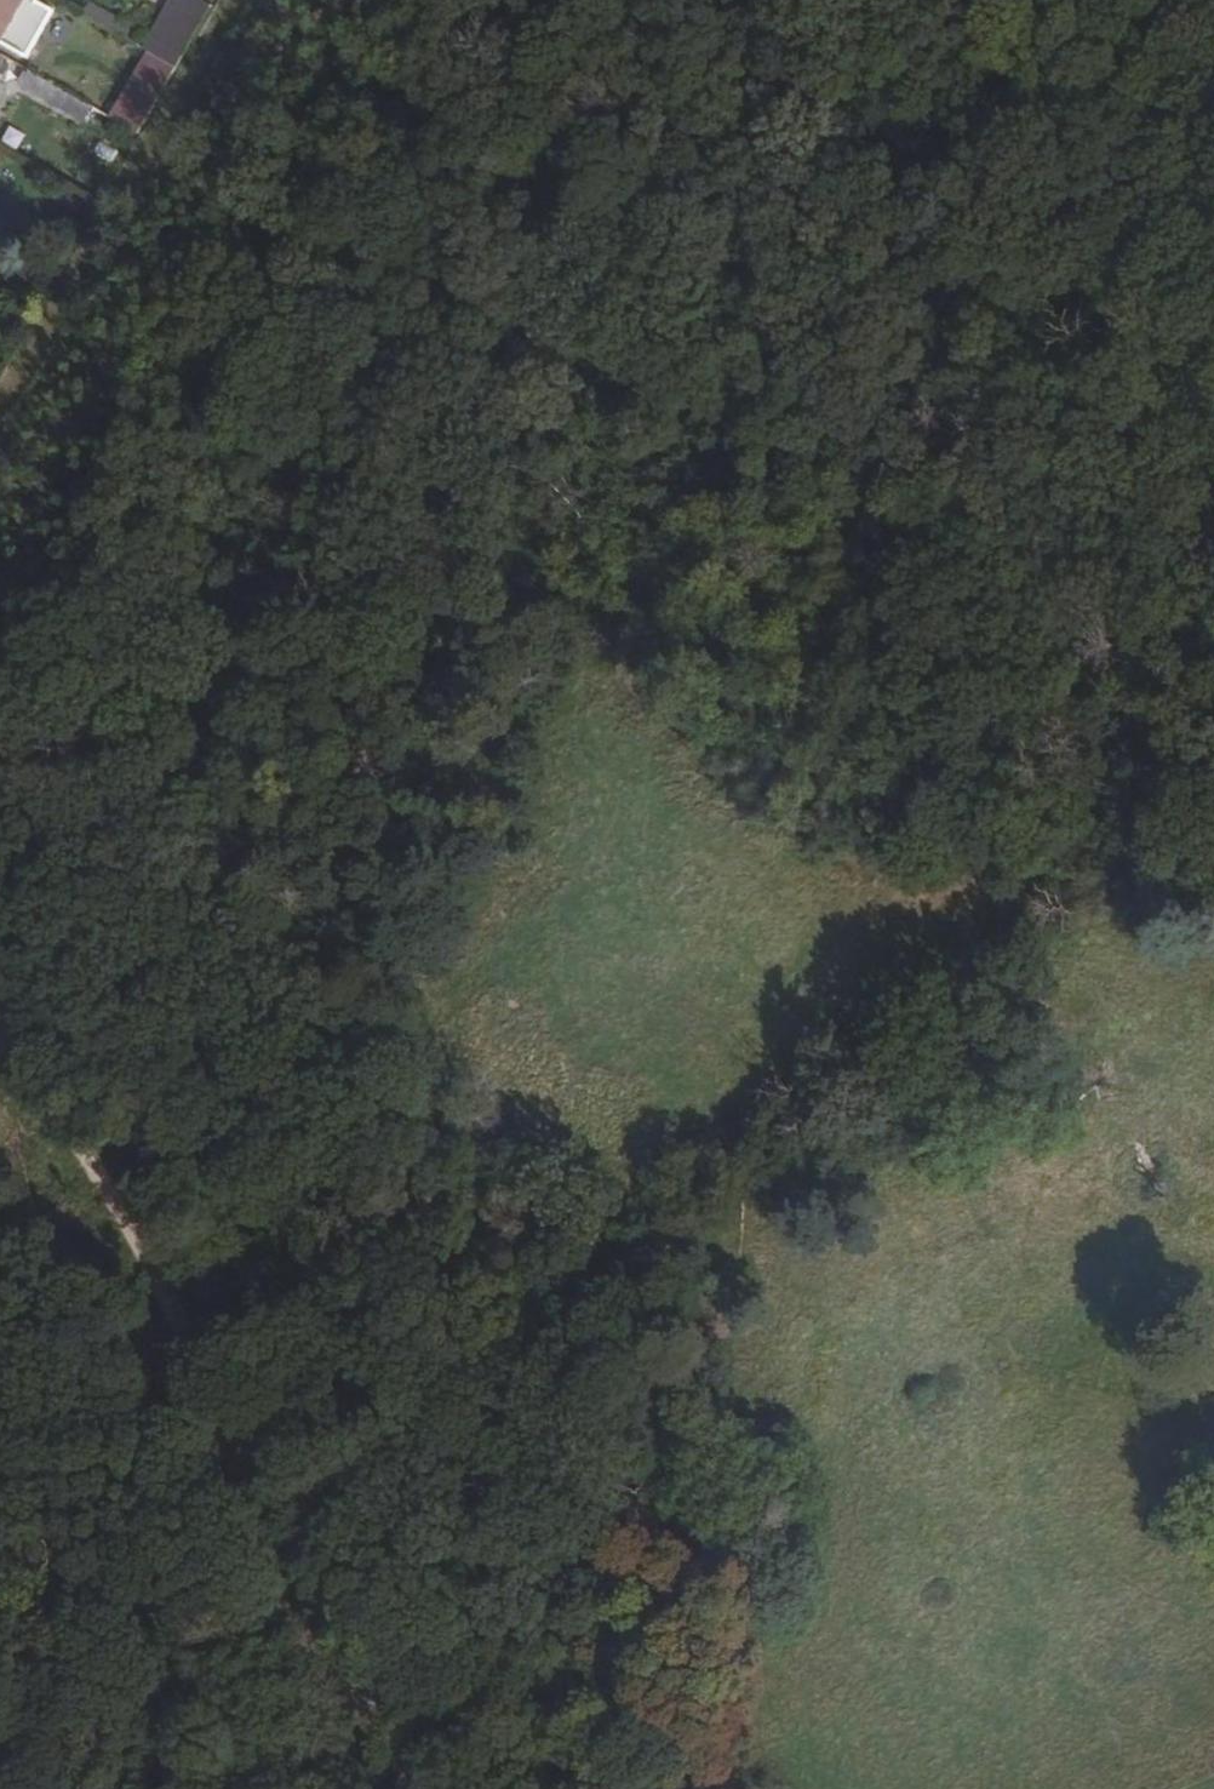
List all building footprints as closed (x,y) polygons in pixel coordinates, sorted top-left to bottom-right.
[(27,56),(52,12),(33,0),(0,0),(0,41),(27,56)] [(202,0),(174,0),(166,14),(197,32),(212,6),(202,0)] [(122,22),(89,3),(82,15),(115,34),(122,22)] [(197,32),(166,14),(145,51),(148,53),(176,69),(197,32)] [(138,32),(122,22),(115,34),(137,47),(138,32)] [(176,69),(148,53),(111,118),(139,134),(177,69),(176,69)] [(0,54),(0,92),(4,84),(1,82),(10,65),(5,62),(7,58),(0,54)] [(29,71),(20,87),(60,110),(69,94),(29,71)] [(91,106),(69,94),(60,110),(81,122),(91,106)]
